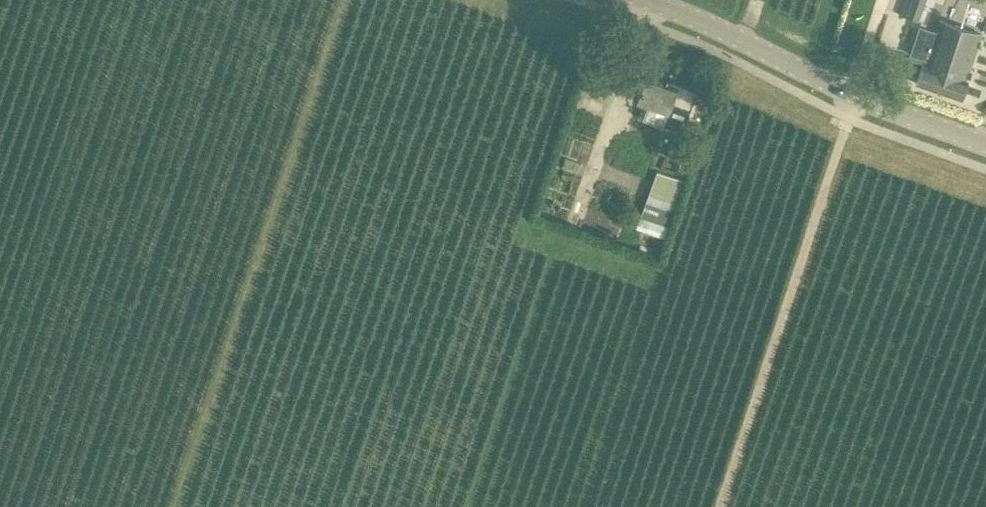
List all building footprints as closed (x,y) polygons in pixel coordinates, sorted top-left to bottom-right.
[(899,14),(916,20),(922,0),(903,0),(899,14)] [(965,77),(979,31),(937,18),(923,63),(921,63),(915,81),(961,96),(966,77),(965,77)] [(690,111),(697,91),(677,84),(676,88),(645,77),(637,99),(669,110),(671,105),(690,111)] [(684,155),(680,167),(691,171),(695,159),(684,155)] [(688,176),(669,169),(650,221),(657,224),(656,228),(667,232),(688,176)]
